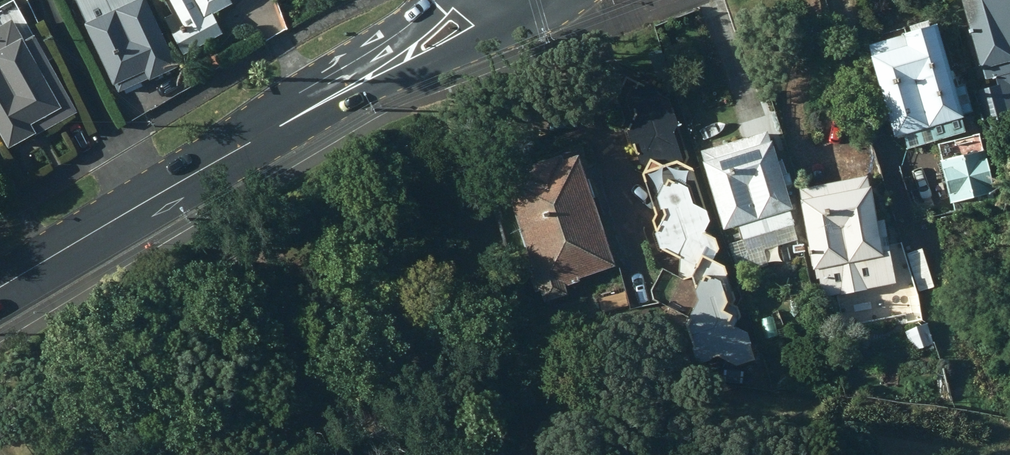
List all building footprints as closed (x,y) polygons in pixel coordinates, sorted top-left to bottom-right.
[(181,67),(150,0),(79,0),(122,93),(181,67)] [(174,14),(166,18),(186,57),(227,36),(215,14),(236,3),(234,0),(167,0),(174,14)] [(988,80),(998,77),(1001,86),(980,91),(991,134),(1009,129),(1009,0),(966,0),(988,80)] [(11,149),(79,113),(37,34),(34,36),(15,1),(0,9),(0,129),(11,149)] [(885,41),(872,44),(899,138),(907,136),(911,149),(969,132),(965,119),(969,118),(968,114),(977,111),(969,85),(961,88),(943,25),(936,27),(934,19),(883,35),(885,41)] [(688,277),(698,275),(731,265),(730,260),(718,253),(723,245),(711,205),(708,203),(696,165),(683,157),(686,151),(679,127),(683,119),(680,106),(674,105),(669,91),(631,72),(620,95),(628,122),(632,125),(637,145),(628,156),(630,166),(647,171),(659,212),(657,220),(663,247),(672,252),(666,266),(688,277)] [(797,210),(774,131),(704,152),(727,231),(740,227),(744,241),(748,254),(801,238),(793,211),(797,210)] [(955,203),(998,194),(985,135),(942,144),(955,203)] [(619,266),(585,155),(569,160),(567,154),(527,167),(529,172),(509,179),(537,268),(530,270),(537,293),(543,291),(547,303),(571,295),(569,287),(582,283),(581,278),(619,266)] [(877,177),(805,189),(817,271),(821,270),(825,296),(879,288),(875,262),(889,260),(877,177)] [(739,295),(731,265),(698,275),(703,294),(689,320),(700,360),(722,353),(741,363),(756,345),(752,328),(741,322),(745,310),(743,301),(737,299),(739,295)] [(935,346),(929,324),(906,331),(912,352),(935,346)]
